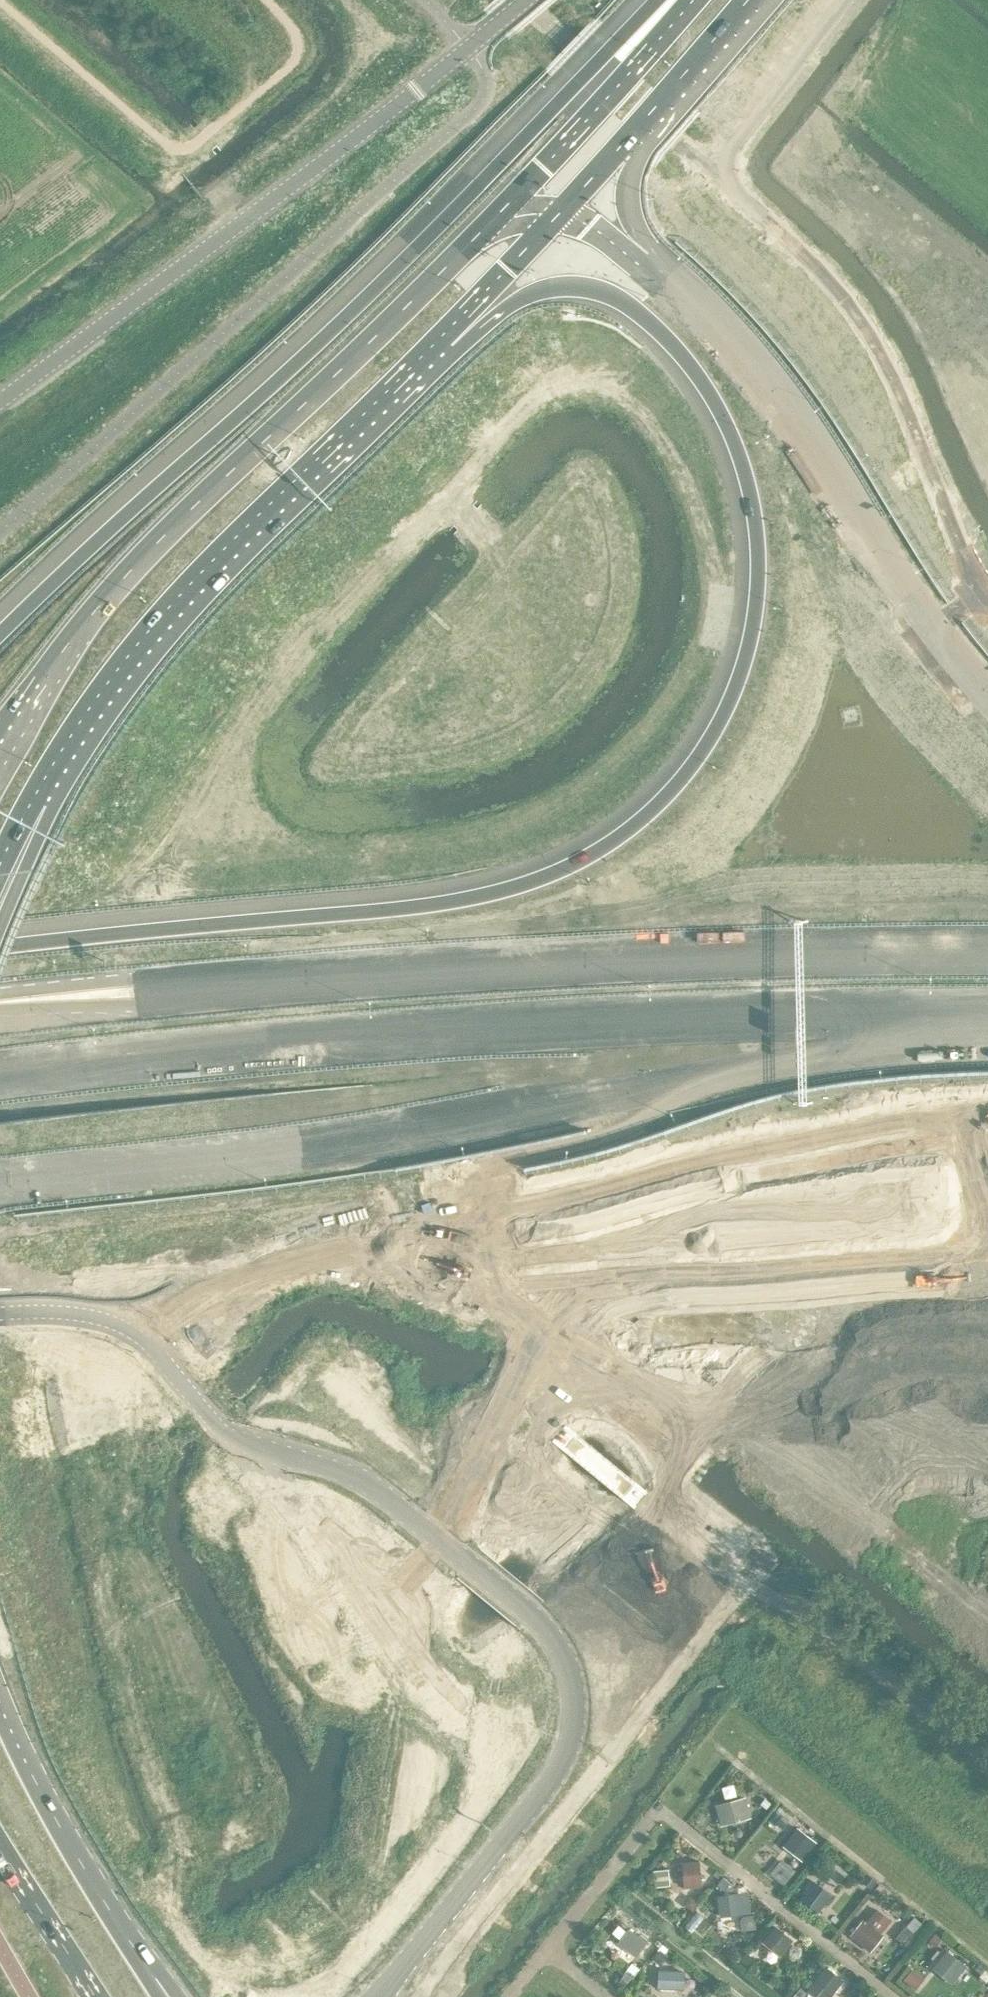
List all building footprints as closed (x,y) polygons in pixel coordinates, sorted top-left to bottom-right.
[(752,1814),(747,1793),(717,1801),(722,1822),(752,1814)] [(817,1846),(798,1831),(784,1849),(803,1864),(817,1846)] [(701,1885),(698,1859),(681,1861),(683,1886),(701,1885)] [(660,1883),(672,1881),(669,1867),(658,1869),(660,1883)] [(876,1881),(867,1875),(863,1881),(871,1887),(876,1881)] [(821,1911),(833,1894),(815,1880),(802,1897),(821,1911)] [(742,1913),(740,1891),(716,1895),(719,1916),(742,1913)] [(916,1914),(898,1935),(908,1944),(926,1923),(916,1914)] [(863,1919),(849,1935),(870,1952),(884,1936),(863,1919)] [(782,1955),(795,1938),(777,1924),(764,1940),(782,1955)] [(629,1930),(619,1942),(628,1949),(631,1945),(641,1953),(648,1944),(650,1941),(639,1933),(637,1935),(636,1936),(629,1930)] [(966,1965),(947,1950),(937,1962),(956,1977),(966,1965)] [(845,1979),(825,1963),(811,1982),(830,1996),(831,1996),(845,1979)] [(913,1966),(905,1978),(918,1986),(926,1975),(913,1966)] [(684,1988),(684,1969),(657,1969),(657,1988),(684,1988)]
